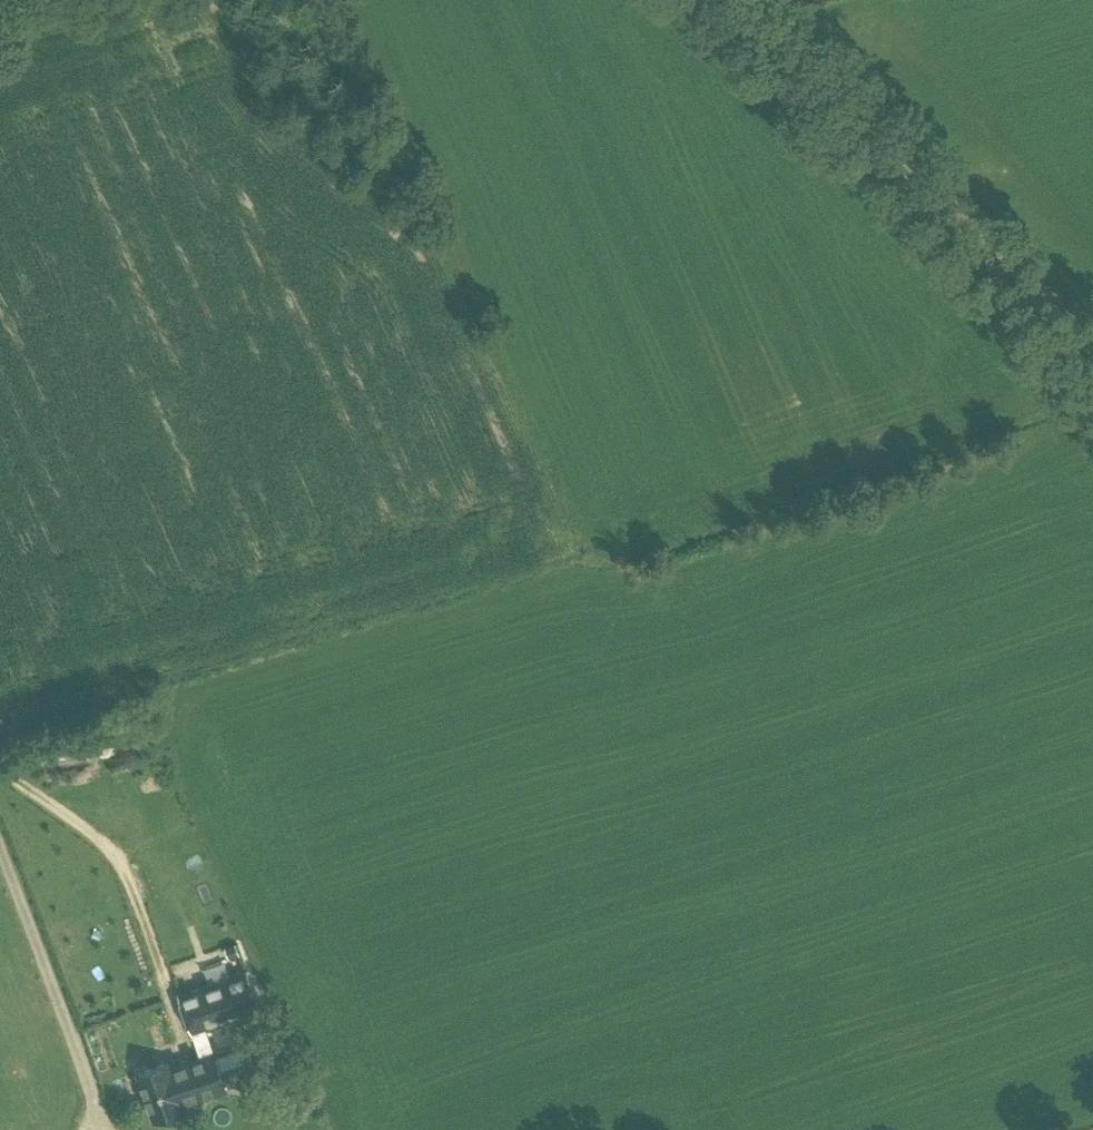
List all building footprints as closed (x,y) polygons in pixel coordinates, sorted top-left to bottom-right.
[(79,732),(53,740),(59,759),(85,752),(79,732)] [(181,979),(192,977),(187,956),(176,959),(181,979)] [(206,1027),(260,1008),(247,970),(179,994),(192,1032),(206,1027)] [(169,1061),(138,1071),(146,1094),(220,1068),(213,1050),(206,1027),(192,1032),(200,1055),(170,1065),(169,1061)] [(260,1034),(243,1040),(250,1058),(266,1052),(260,1034)] [(266,1052),(250,1058),(255,1074),(272,1069),(266,1052)] [(220,1068),(146,1094),(155,1119),(185,1108),(184,1104),(227,1089),(220,1068)]
